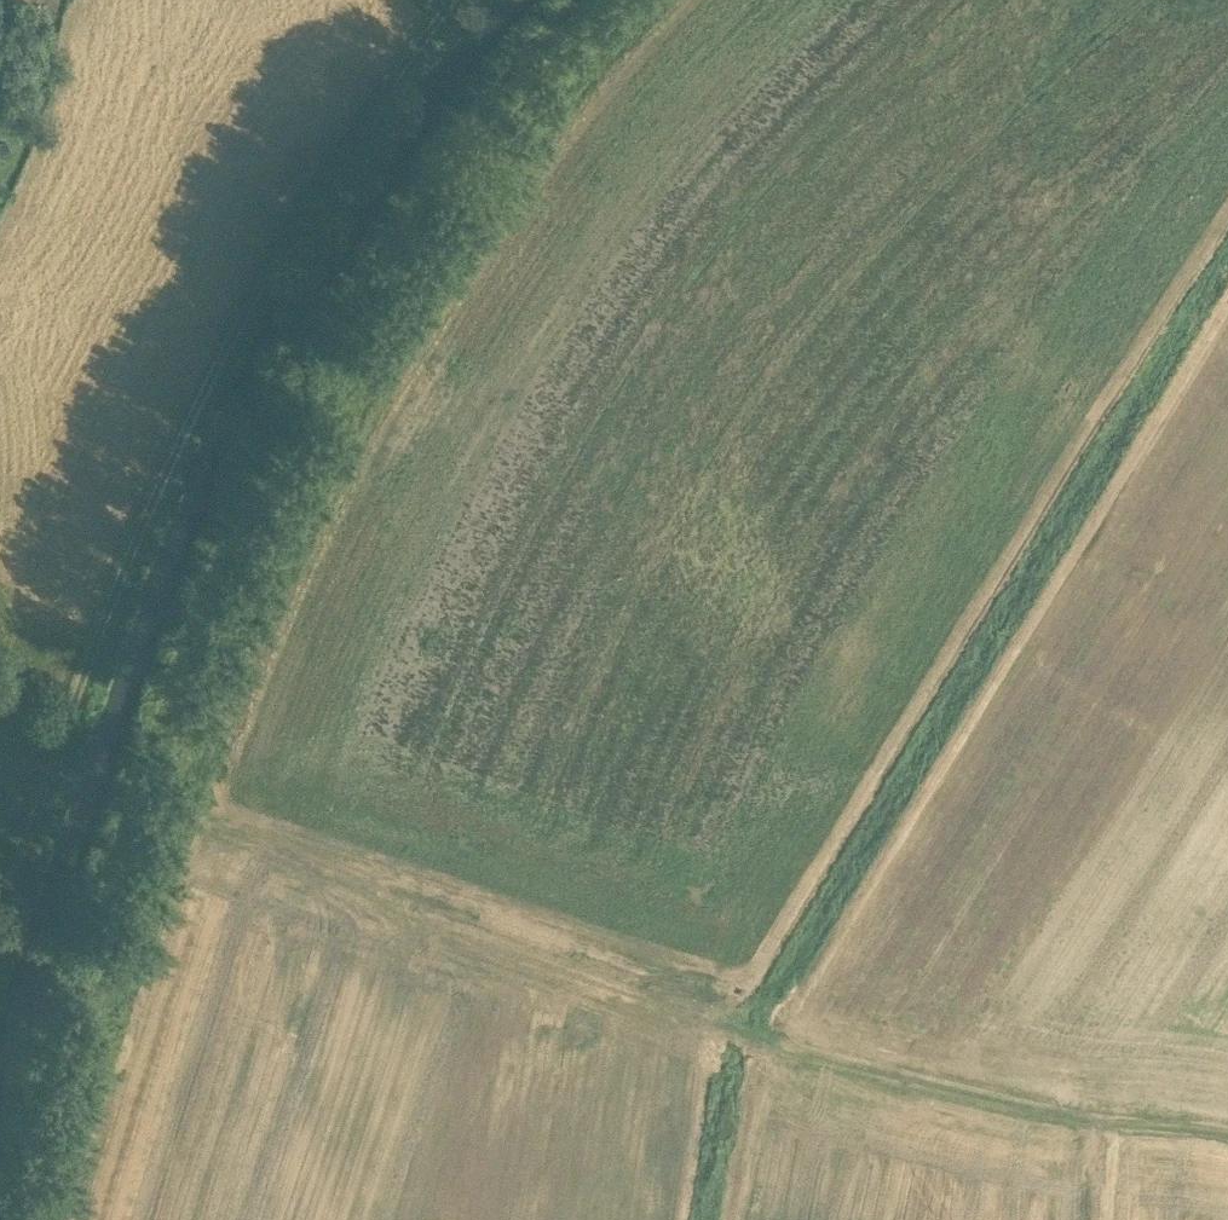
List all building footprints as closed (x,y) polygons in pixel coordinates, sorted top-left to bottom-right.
[(52,43),(56,36),(42,29),(38,36),(52,43)]
